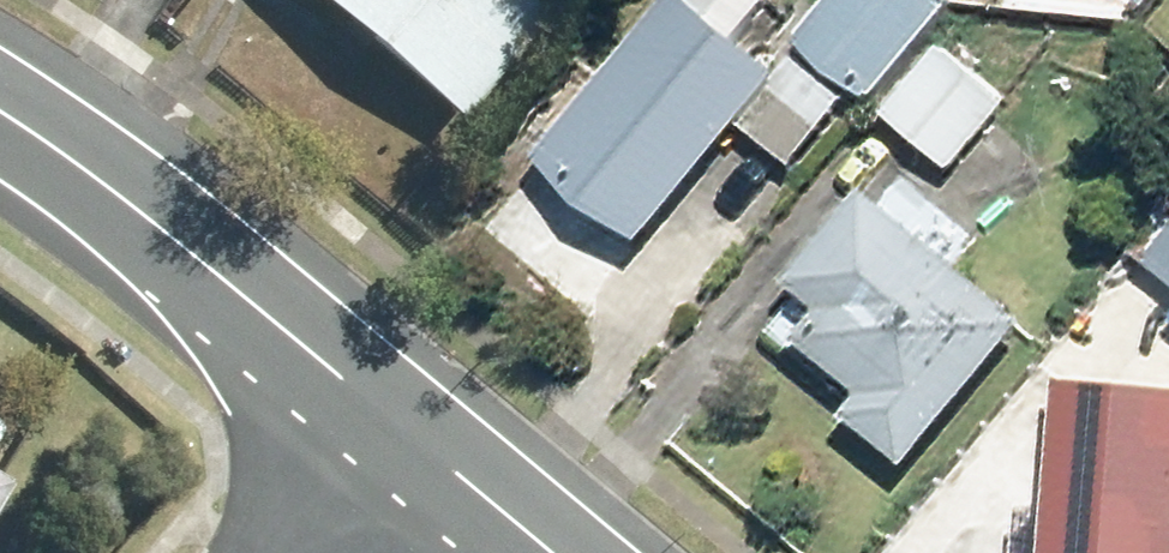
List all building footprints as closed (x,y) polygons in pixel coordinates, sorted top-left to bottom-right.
[(459,111),(549,0),(321,0),(459,111)] [(794,66),(714,0),(677,0),(555,149),(657,232),(794,66)] [(880,88),(954,0),(839,0),(812,32),(880,88)] [(955,44),(891,115),(949,167),(1013,96),(955,44)] [(1032,321),(868,183),(749,323),(912,462),(1032,321)] [(1146,244),(1168,264),(1168,218),(1146,244)] [(1066,375),(1062,552),(1168,552),(1168,377),(1066,375)] [(13,476),(0,468),(0,497),(13,476)]
